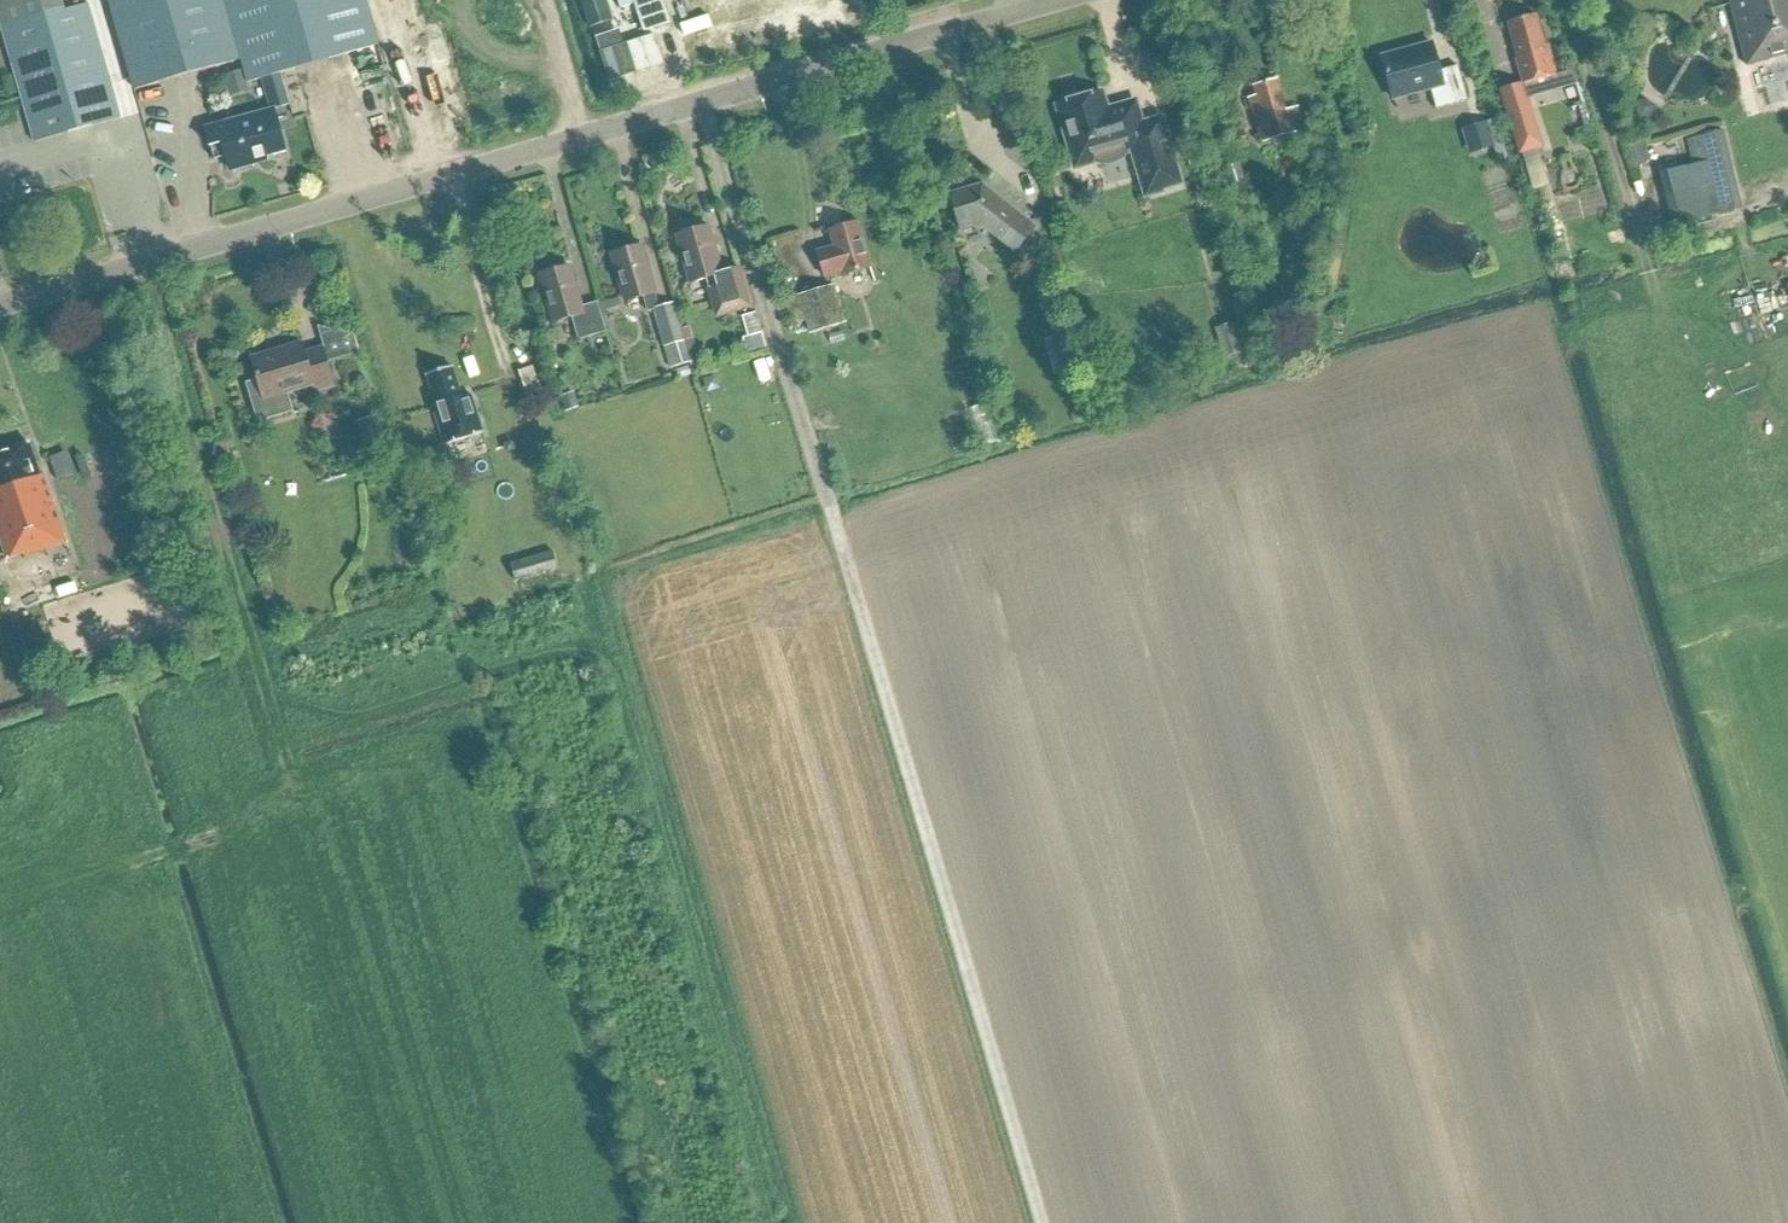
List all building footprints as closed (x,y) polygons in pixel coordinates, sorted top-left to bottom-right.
[(62,0),(0,0),(0,21),(35,142),(120,117),(88,4),(65,11),(62,0)] [(358,0),(109,0),(135,90),(241,60),(248,83),(371,47),(358,0)] [(611,20),(605,0),(581,0),(590,27),(611,20)] [(620,9),(634,4),(643,32),(670,22),(663,0),(617,0),(620,9)] [(765,0),(731,0),(734,9),(765,0)] [(1746,66),(1749,65),(1774,59),(1787,55),(1787,0),(1728,0),(1746,66)] [(1546,51),(1544,46),(1535,15),(1507,23),(1517,57),(1517,59),(1522,58),(1527,74),(1540,70),(1535,54),(1546,51)] [(600,53),(609,81),(663,63),(654,35),(624,45),(622,40),(598,47),(600,52),(600,53)] [(1436,109),(1466,101),(1457,66),(1439,71),(1431,43),(1381,57),(1392,99),(1430,89),(1436,109)] [(1517,59),(1517,57),(1514,57),(1517,67),(1516,68),(1521,82),(1499,89),(1519,153),(1543,146),(1528,99),(1560,89),(1546,45),(1544,46),(1546,51),(1535,54),(1540,70),(1527,74),(1522,58),(1517,59)] [(1298,108),(1285,112),(1276,79),(1253,86),(1256,96),(1247,99),(1260,144),(1305,131),(1298,108)] [(1100,92),(1058,105),(1075,166),(1092,161),(1093,162),(1095,163),(1100,165),(1104,166),(1106,166),(1111,165),(1115,164),(1120,162),(1121,160),(1125,156),(1127,151),(1133,149),(1146,195),(1179,185),(1160,119),(1140,124),(1133,100),(1117,105),(1117,108),(1106,112),(1100,92)] [(266,156),(285,151),(273,110),(205,128),(214,160),(227,156),(231,171),(267,161),(266,156)] [(1493,146),(1486,121),(1471,126),(1477,150),(1493,146)] [(1660,173),(1666,196),(1672,224),(1742,207),(1723,130),(1686,139),(1692,165),(1660,173)] [(1234,145),(1246,141),(1244,133),(1231,137),(1234,145)] [(1244,180),(1238,162),(1224,167),(1224,168),(1213,172),(1219,189),(1228,186),(1228,185),(1244,180)] [(1014,253),(1034,227),(982,185),(950,194),(961,232),(980,226),(1014,253)] [(843,276),(870,267),(856,223),(829,231),(834,247),(817,252),(824,277),(842,272),(843,276)] [(734,269),(722,272),(709,226),(677,237),(690,283),(711,277),(722,315),(746,308),(734,269)] [(672,303),(659,307),(655,294),(658,293),(644,242),(611,252),(626,301),(642,297),(646,311),(653,309),(670,369),(690,363),(672,303)] [(578,340),(606,332),(597,302),(581,307),(569,267),(540,275),(554,322),(572,317),(578,340)] [(810,333),(844,323),(832,286),(801,296),(810,333)] [(1223,356),(1226,356),(1228,361),(1245,355),(1244,351),(1250,349),(1240,319),(1214,328),(1223,356)] [(251,359),(257,379),(246,383),(258,423),(293,412),(288,393),(313,385),(315,392),(334,386),(327,362),(358,354),(353,334),(317,326),(323,348),(305,354),(302,343),(251,359)] [(681,330),(687,350),(695,348),(692,339),(689,328),(681,330)] [(762,335),(743,340),(747,352),(765,347),(762,335)] [(482,340),(463,344),(472,380),(491,376),(482,340)] [(430,395),(445,446),(483,435),(472,396),(464,399),(454,368),(428,375),(434,393),(430,395)] [(632,389),(645,385),(640,368),(626,373),(632,389)] [(387,444),(379,415),(357,421),(365,450),(387,444)] [(66,539),(44,475),(40,476),(34,457),(36,454),(34,447),(30,446),(29,443),(0,452),(0,538),(7,558),(66,539)] [(70,451),(61,454),(49,458),(57,480),(72,475),(68,462),(73,460),(70,451)]
